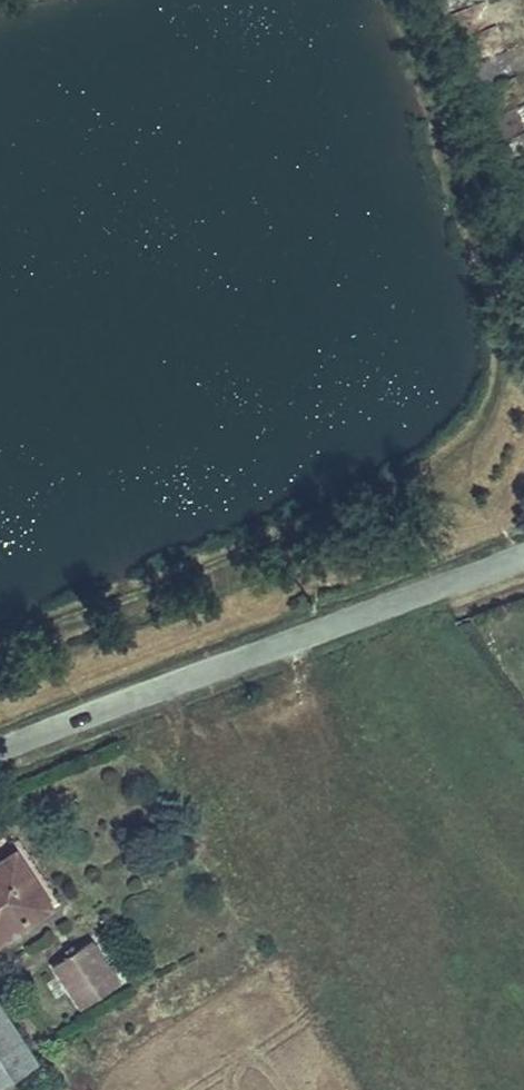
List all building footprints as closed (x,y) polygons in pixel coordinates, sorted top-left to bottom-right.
[(44,908),(18,869),(0,880),(0,937),(44,908)] [(97,935),(55,963),(83,1006),(126,979),(97,935)] [(33,1067),(0,1015),(0,1088),(33,1067)]
